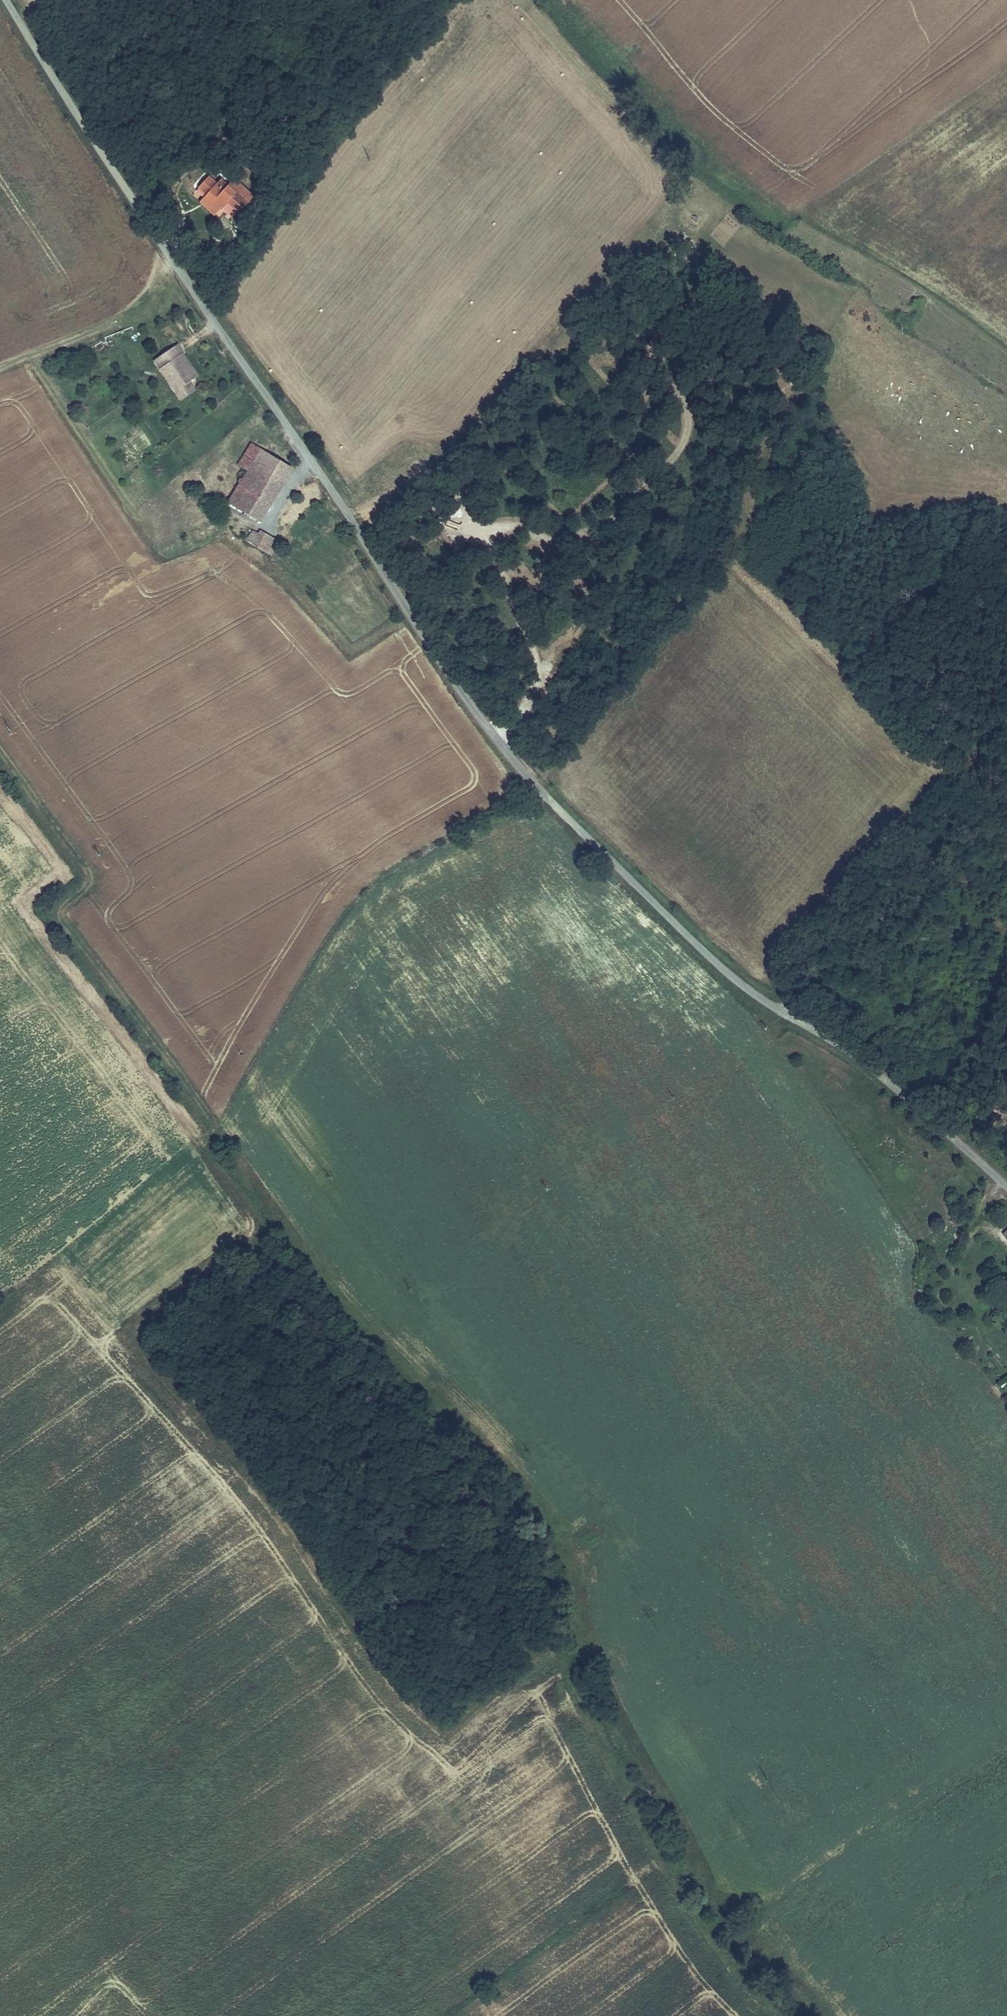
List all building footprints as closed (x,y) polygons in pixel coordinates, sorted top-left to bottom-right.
[(196,199),(211,212),(219,202),(230,212),(245,196),(226,179),(218,185),(213,181),(209,184),(201,176),(191,187),(199,196),(196,199)] [(205,218),(211,212),(196,199),(191,204),(205,218)] [(172,394),(188,381),(180,371),(181,367),(172,357),(176,354),(170,347),(148,364),(172,394)] [(180,371),(188,381),(194,376),(176,354),(172,357),(181,367),(180,371)] [(190,391),(185,384),(172,394),(178,401),(190,391)] [(243,436),(231,455),(247,466),(251,459),(282,478),(289,466),(243,436)] [(256,519),(282,478),(251,459),(247,466),(225,499),(256,519)] [(247,537),(257,545),(267,531),(262,527),(257,532),(252,530),(247,537)] [(267,531),(257,545),(268,552),(277,538),(267,531)]
